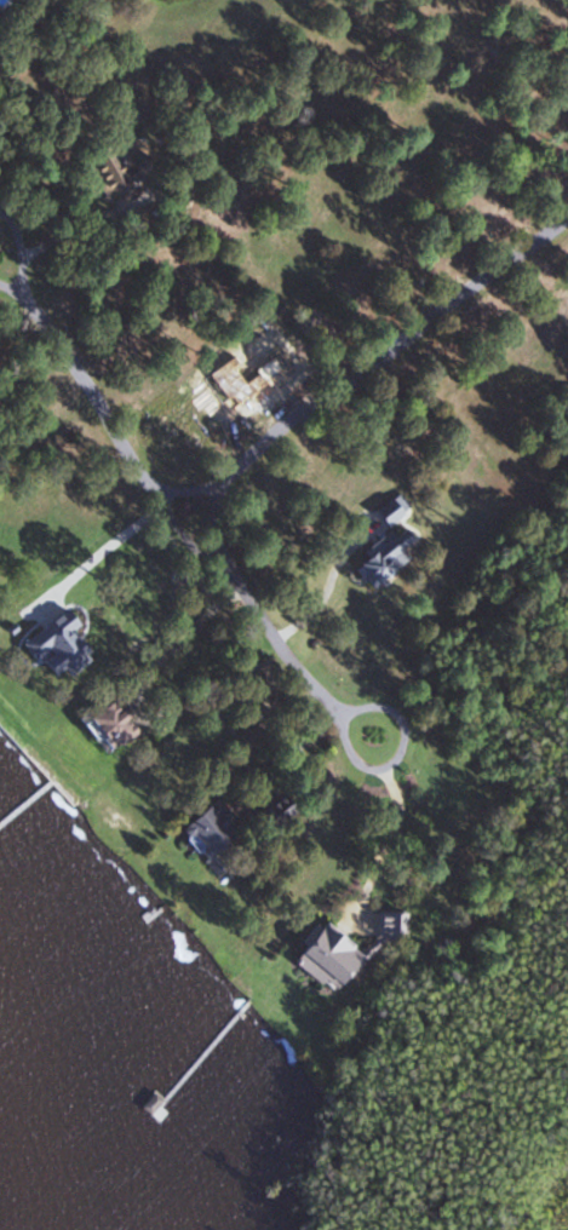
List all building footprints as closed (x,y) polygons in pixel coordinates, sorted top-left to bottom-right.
[(165,175),(155,155),(134,165),(127,151),(92,169),(109,203),(165,175)] [(382,512),(397,525),(410,511),(395,498),(382,512)] [(396,531),(368,553),(372,559),(361,568),(377,589),(415,560),(407,550),(422,539),(413,527),(401,537),(396,531)] [(148,736),(127,702),(99,718),(119,753),(148,736)] [(300,808),(290,795),(269,810),(279,824),(300,808)] [(215,879),(233,870),(226,855),(238,849),(231,836),(241,830),(229,807),(189,829),(215,879)] [(408,915),(385,915),(384,941),(408,942),(408,915)] [(301,948),(346,988),(372,958),(327,918),(301,948)]
